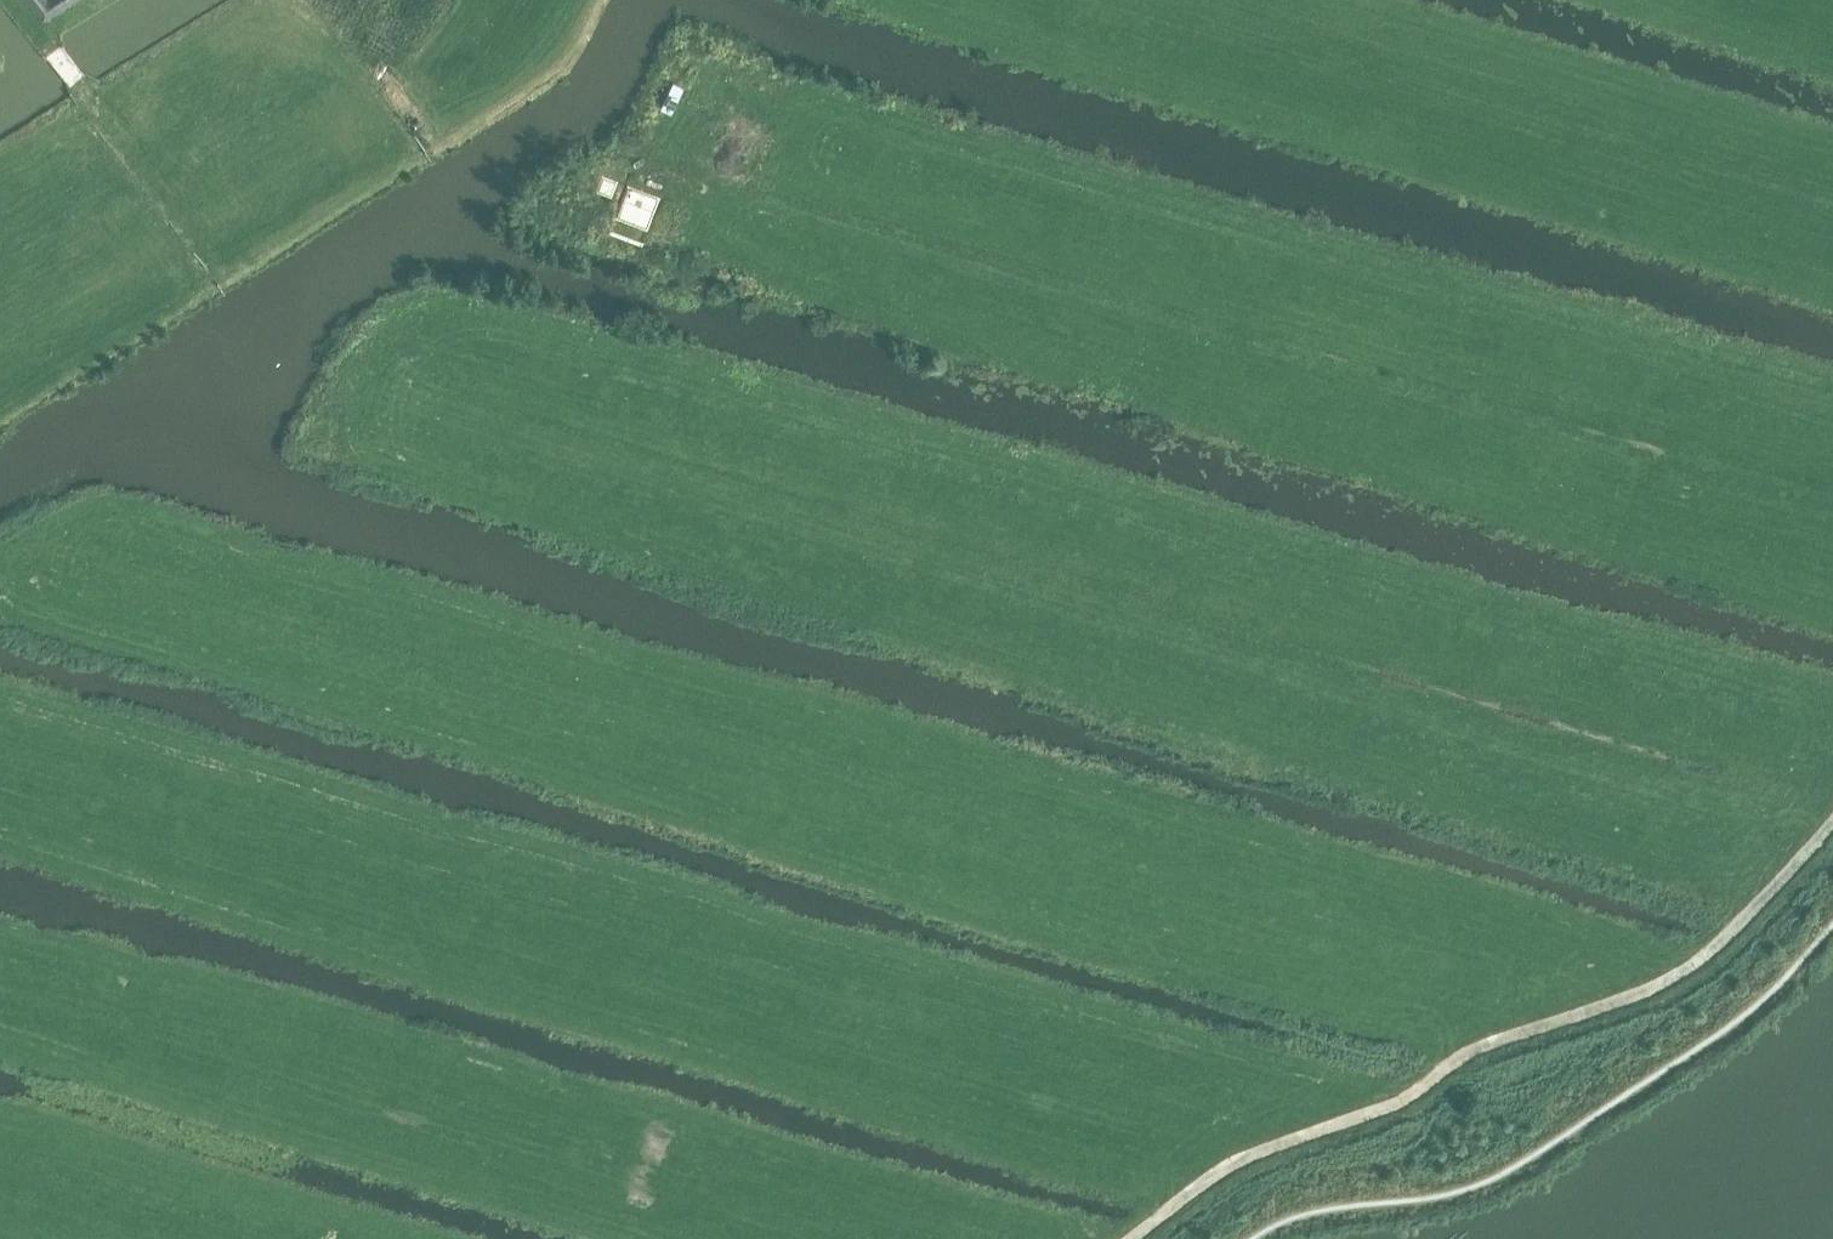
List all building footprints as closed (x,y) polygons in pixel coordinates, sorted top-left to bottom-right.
[(615,206),(615,182),(596,182),(596,206),(615,206)] [(661,229),(661,189),(627,189),(627,229),(661,229)]
